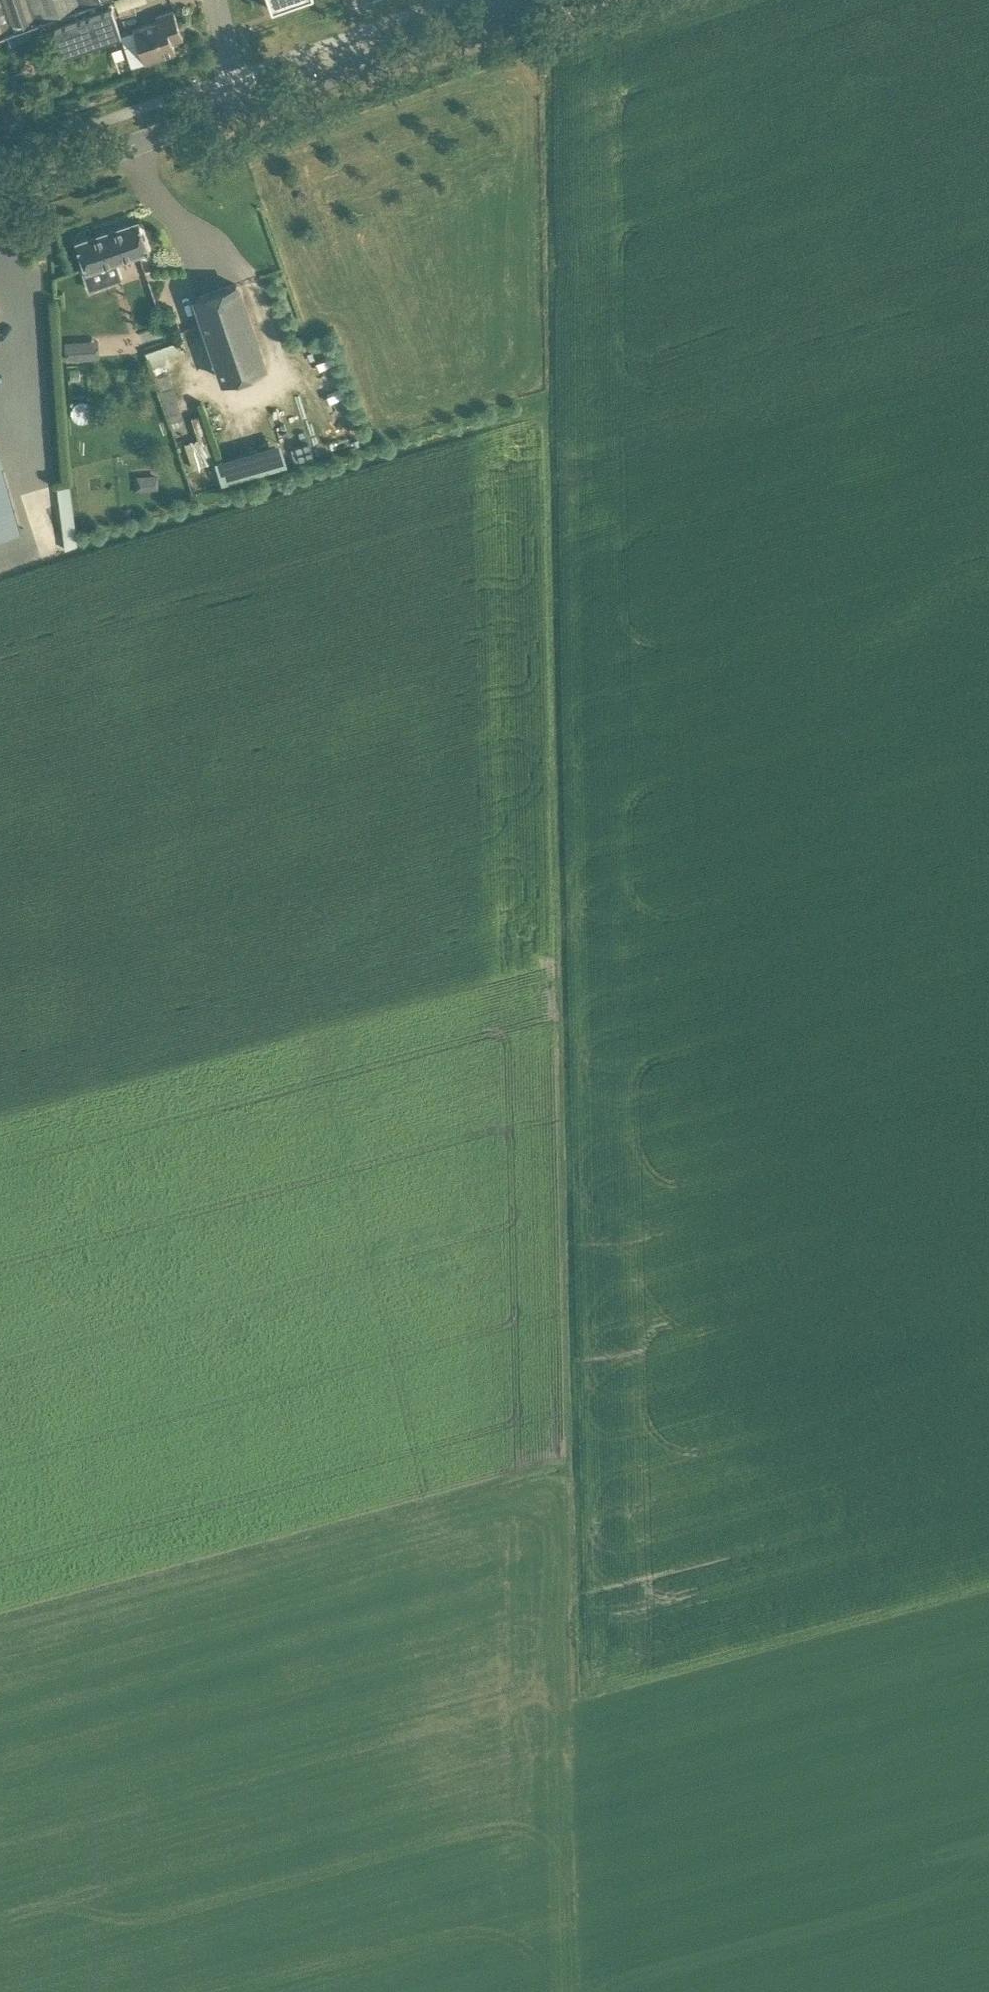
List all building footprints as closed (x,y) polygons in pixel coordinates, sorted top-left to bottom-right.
[(7,32),(38,21),(39,18),(82,3),(90,0),(0,0),(0,34),(7,32)] [(273,8),(288,3),(287,0),(270,0),(273,8)] [(64,53),(121,33),(112,7),(56,27),(64,53)] [(127,44),(125,45),(132,66),(146,61),(176,51),(172,40),(183,37),(174,9),(157,14),(159,19),(134,28),(135,30),(139,40),(127,44)] [(138,219),(77,240),(86,266),(81,268),(88,289),(122,277),(116,261),(149,249),(138,219)] [(224,378),(265,364),(237,283),(197,296),(224,378)] [(181,352),(170,322),(140,333),(151,363),(181,352)] [(83,340),(66,341),(67,352),(67,358),(84,357),(84,351),(83,340)] [(185,442),(193,468),(215,461),(209,441),(210,440),(201,414),(192,417),(199,438),(185,442)] [(21,528),(0,455),(0,534),(21,528)] [(66,548),(78,544),(71,480),(57,484),(66,548)]
